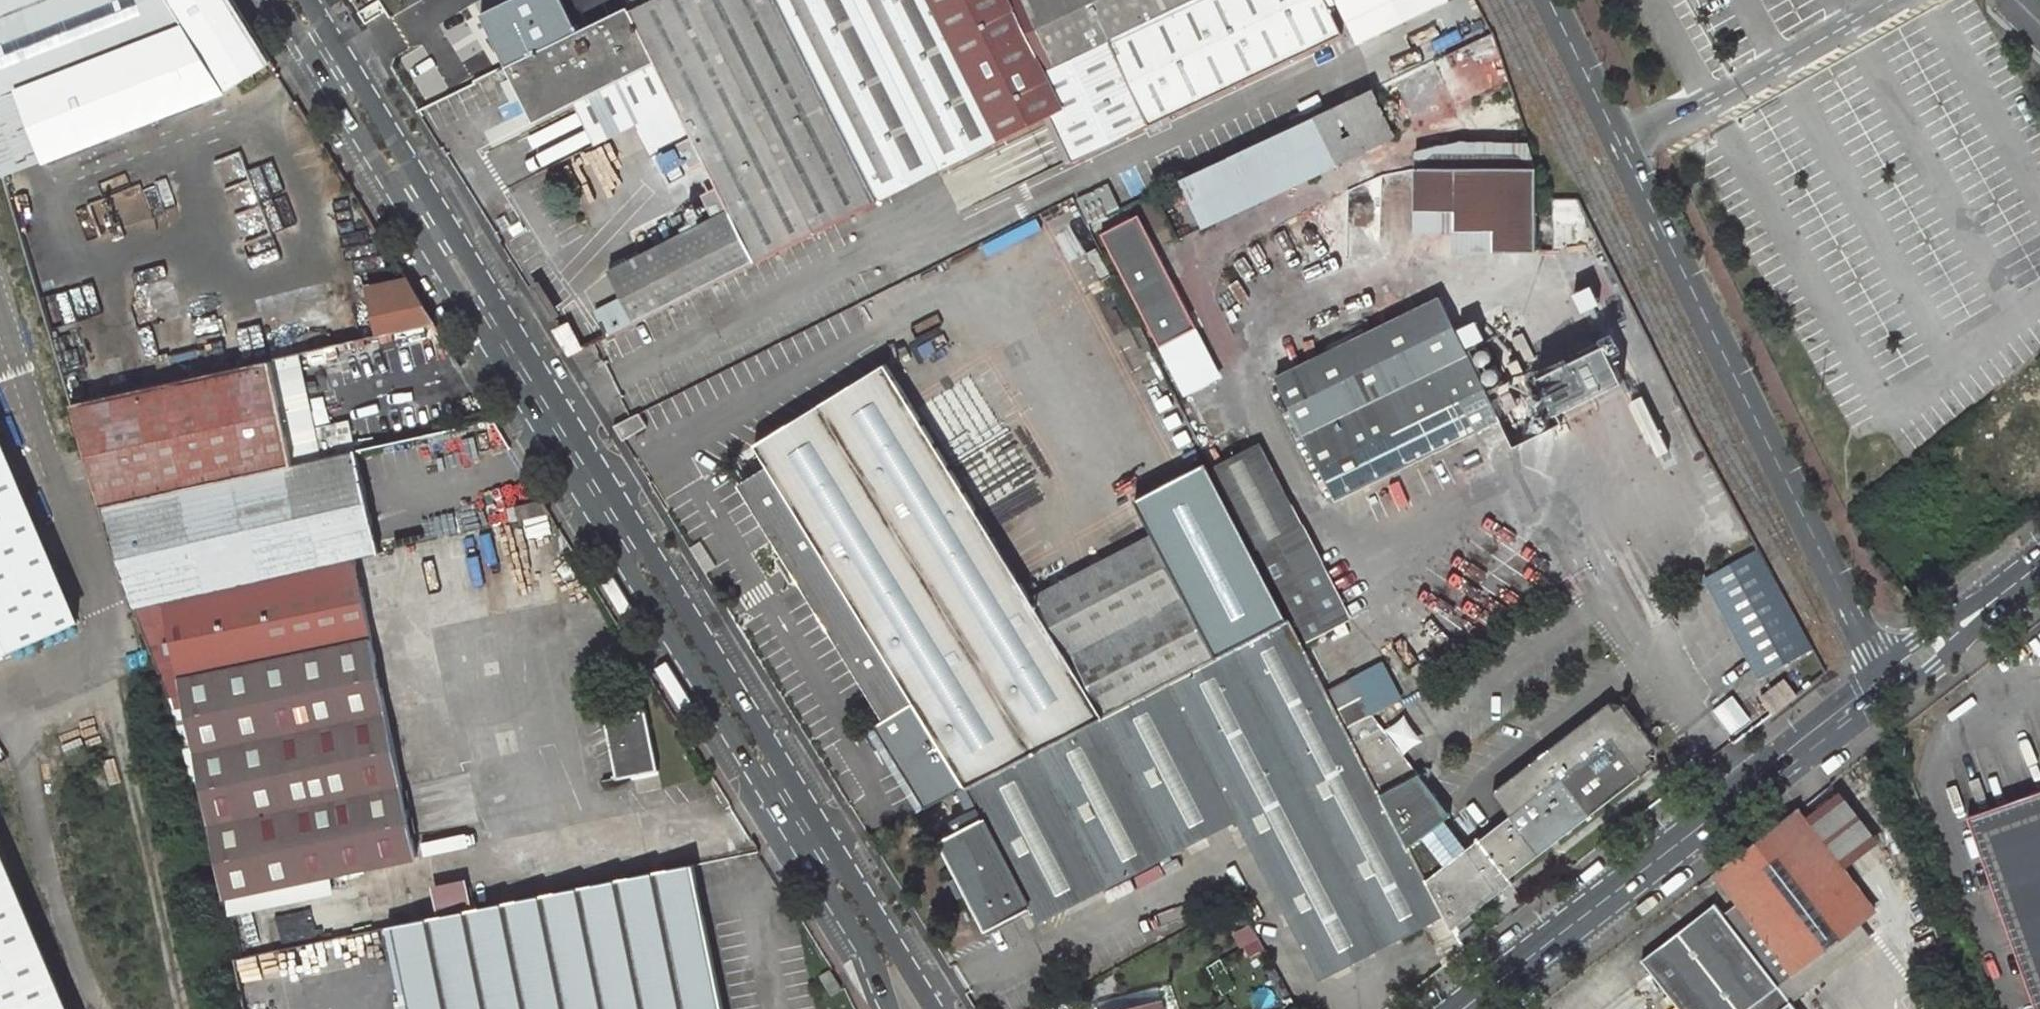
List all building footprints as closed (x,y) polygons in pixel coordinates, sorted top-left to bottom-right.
[(44,159),(279,77),(232,0),(0,0),(0,94),(18,89),(44,159)] [(464,44),(478,75),(479,78),(512,62),(637,0),(552,0),(464,44)] [(538,115),(580,94),(661,53),(701,130),(738,205),(615,266),(626,288),(599,301),(606,317),(587,326),(584,320),(576,323),(573,317),(557,326),(573,351),(1052,111),(1066,104),(1050,72),(1013,0),(637,0),(512,62),(538,115)] [(1050,72),(1066,104),(1052,111),(1075,158),(1342,29),(1328,0),(1013,0),(1050,72)] [(478,75),(464,44),(462,40),(415,62),(435,99),(479,78),(478,75)] [(1436,56),(1443,70),(1454,64),(1447,51),(1436,56)] [(661,53),(580,94),(602,139),(643,119),(659,150),(701,130),(661,53)] [(435,99),(415,62),(398,71),(420,106),(435,99)] [(1203,221),(1399,130),(1377,84),(1182,176),(1203,221)] [(4,173),(44,159),(18,89),(0,94),(0,161),(4,173)] [(1526,139),(1452,143),(1453,161),(1535,157),(1526,139)] [(1457,246),(1539,243),(1535,157),(1453,161),(1452,143),(1411,144),(1414,228),(1456,227),(1457,246)] [(1553,202),(1561,232),(1584,227),(1576,196),(1553,202)] [(1199,324),(1143,210),(1106,228),(1163,342),(1199,324)] [(419,323),(404,273),(352,289),(368,338),(419,323)] [(1338,499),(1506,414),(1448,298),(1445,292),(1419,305),(1415,297),(1406,301),(1410,310),(1277,375),(1338,499)] [(436,327),(384,339),(394,385),(425,379),(420,353),(438,350),(441,365),(458,364),(436,327)] [(1634,344),(1626,329),(1618,333),(1625,348),(1634,344)] [(889,352),(760,432),(773,455),(745,471),(889,709),(878,715),(929,800),(967,780),(1106,708),(1009,547),(889,352)] [(274,363),(73,406),(102,506),(298,465),(274,363)] [(1624,379),(1643,419),(1662,411),(1642,369),(1624,379)] [(1593,395),(1620,452),(1651,437),(1643,419),(1624,379),(1593,395)] [(625,434),(644,423),(635,407),(614,417),(625,434)] [(458,442),(501,434),(495,423),(456,432),(458,442)] [(133,610),(478,533),(471,501),(371,521),(363,484),(463,463),(458,442),(456,432),(298,465),(102,506),(133,610)] [(82,624),(0,436),(0,656),(82,624)] [(1212,461),(1255,546),(1261,542),(1308,637),(1347,618),(1306,539),(1310,537),(1259,437),(1212,461)] [(1206,447),(1009,547),(1106,708),(1285,615),(1289,613),(1255,546),(1212,461),(1206,447)] [(371,521),(471,501),(463,463),(363,484),(371,521)] [(544,505),(506,513),(509,527),(552,517),(544,505)] [(336,565),(133,610),(165,686),(359,645),(336,565)] [(1405,847),(1285,615),(1106,708),(967,780),(983,810),(939,833),(986,922),(1030,899),(1037,914),(1239,810),(1290,907),(1322,969),(1433,911),(1455,954),(1462,950),(1408,846),(1405,847)] [(170,696),(226,898),(332,875),(418,857),(359,645),(165,686),(170,696)] [(1773,713),(1797,695),(1786,679),(1762,697),(1773,713)] [(1360,685),(1334,699),(1332,700),(1337,709),(1339,708),(1364,694),(1360,685)] [(1343,722),(1408,846),(1411,845),(1428,878),(1468,846),(1447,818),(1451,814),(1375,714),(1364,694),(1339,708),(1345,720),(1343,722)] [(1512,873),(1643,772),(1641,769),(1657,757),(1658,741),(1627,700),(1611,699),(1496,789),(1513,811),(1468,846),(1428,878),(1453,926),(1516,877),(1512,873)] [(640,709),(600,718),(613,777),(653,768),(640,709)] [(1876,840),(1837,787),(1800,813),(1840,866),(1876,840)] [(1973,812),(2039,1003),(2039,789),(1973,812)] [(1872,909),(1840,866),(1800,813),(1794,805),(1712,868),(1737,900),(1721,912),(1713,900),(1641,955),(1682,1008),(1796,1008),(1790,1002),(1776,983),(1872,909)] [(0,850),(0,1008),(69,1008),(0,850)] [(403,1008),(718,1008),(689,865),(386,930),(403,1008)] [(230,913),(335,890),(332,875),(226,898),(230,913)] [(1790,1002),(1887,928),(1872,909),(1776,983),(1790,1002)] [(1470,943),(1484,933),(1486,931),(1476,919),(1460,931),(1470,943)] [(818,977),(831,997),(843,989),(830,969),(818,977)] [(1160,993),(1099,1008),(1163,1008),(1160,993)]
